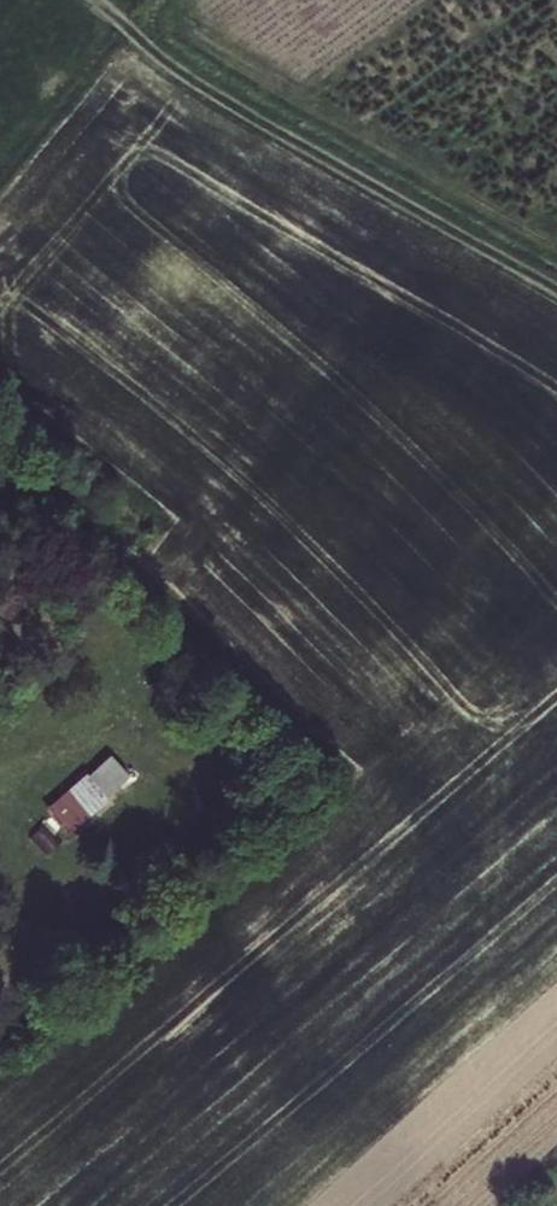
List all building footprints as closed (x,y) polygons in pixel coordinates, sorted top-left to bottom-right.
[(114,748),(50,805),(73,830),(137,773),(114,748)]
